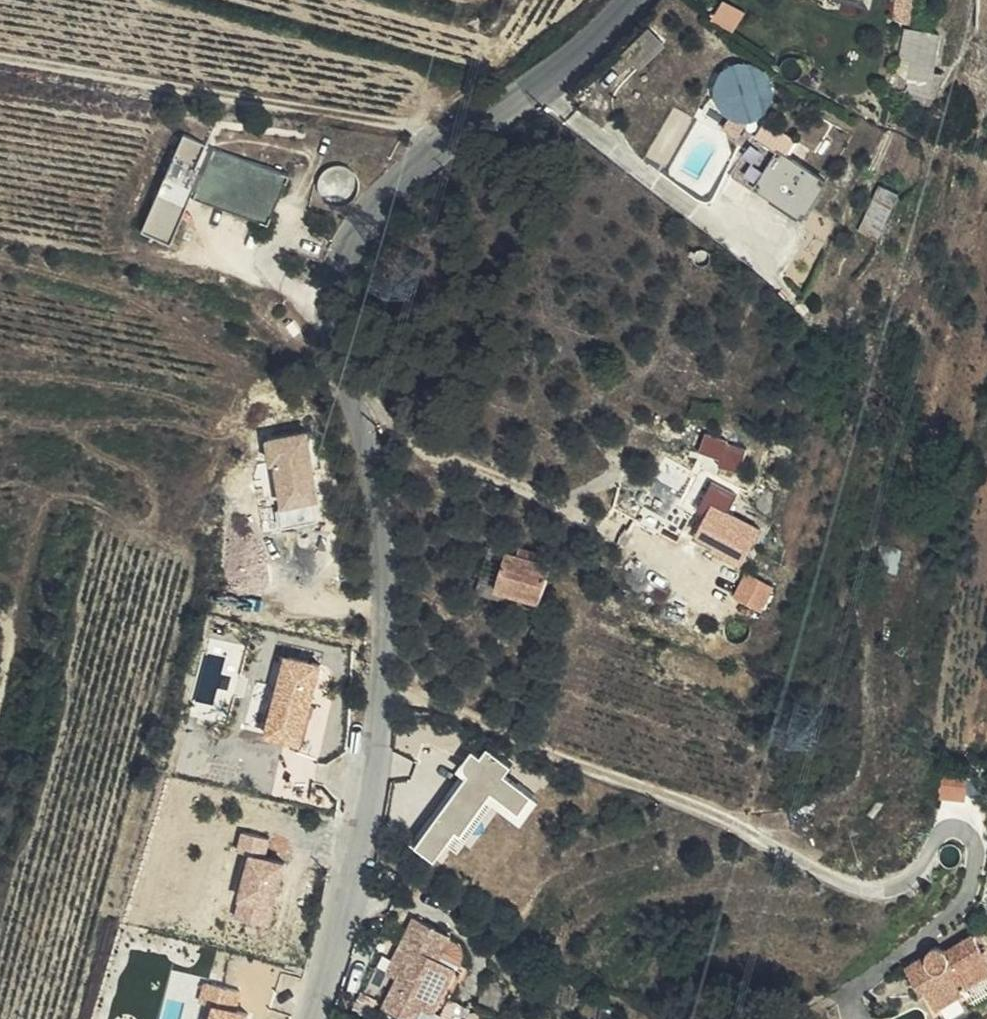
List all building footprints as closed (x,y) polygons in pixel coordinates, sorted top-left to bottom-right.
[(909,27),(903,88),(937,92),(943,30),(909,27)] [(644,65),(669,40),(661,34),(657,29),(633,53),(637,61),(644,65)] [(724,63),(722,117),(773,118),(774,64),(724,63)] [(195,192),(214,142),(187,131),(147,225),(175,237),(195,192)] [(270,221),(289,171),(214,142),(195,192),(270,221)] [(785,151),(763,188),(809,216),(832,179),(785,151)] [(878,184),(866,229),(886,235),(898,190),(878,184)] [(733,440),(711,431),(706,443),(740,458),(744,449),(731,442),(733,440)] [(744,564),(761,528),(727,512),(733,499),(708,487),(696,512),(705,516),(695,536),(705,541),(714,545),(712,549),(744,564)] [(898,571),(903,546),(880,540),(875,566),(898,571)] [(520,558),(539,563),(541,554),(522,549),(520,558)] [(489,551),(481,582),(495,585),(502,554),(489,551)] [(495,585),(543,597),(551,566),(539,563),(520,558),(502,554),(495,585)] [(749,571),(738,594),(766,608),(777,585),(749,571)] [(495,585),(481,582),(477,600),(539,615),(541,606),(493,594),(495,585)] [(541,606),(543,597),(495,585),(493,594),(541,606)] [(468,775),(419,841),(440,856),(453,838),(464,846),(497,801),(525,821),(544,796),(511,772),(517,764),(493,747),(485,757),(475,750),(460,769),(468,775)] [(968,800),(969,771),(942,770),(941,799),(968,800)] [(463,972),(441,962),(454,935),(418,917),(397,958),(409,964),(402,978),(387,1008),(409,1018),(440,1018),(463,972)] [(986,970),(986,945),(986,946),(975,929),(948,946),(943,943),(940,943),(937,943),(933,944),(931,947),(929,950),(929,953),(908,967),(921,990),(928,986),(941,1007),(975,984),(972,980),(986,970)] [(441,962),(463,972),(476,946),(454,935),(441,962)] [(390,972),(402,978),(409,964),(397,958),(390,972)] [(254,1011),(240,1007),(245,989),(209,980),(204,1000),(218,1004),(214,1018),(252,1018),(254,1011)]
